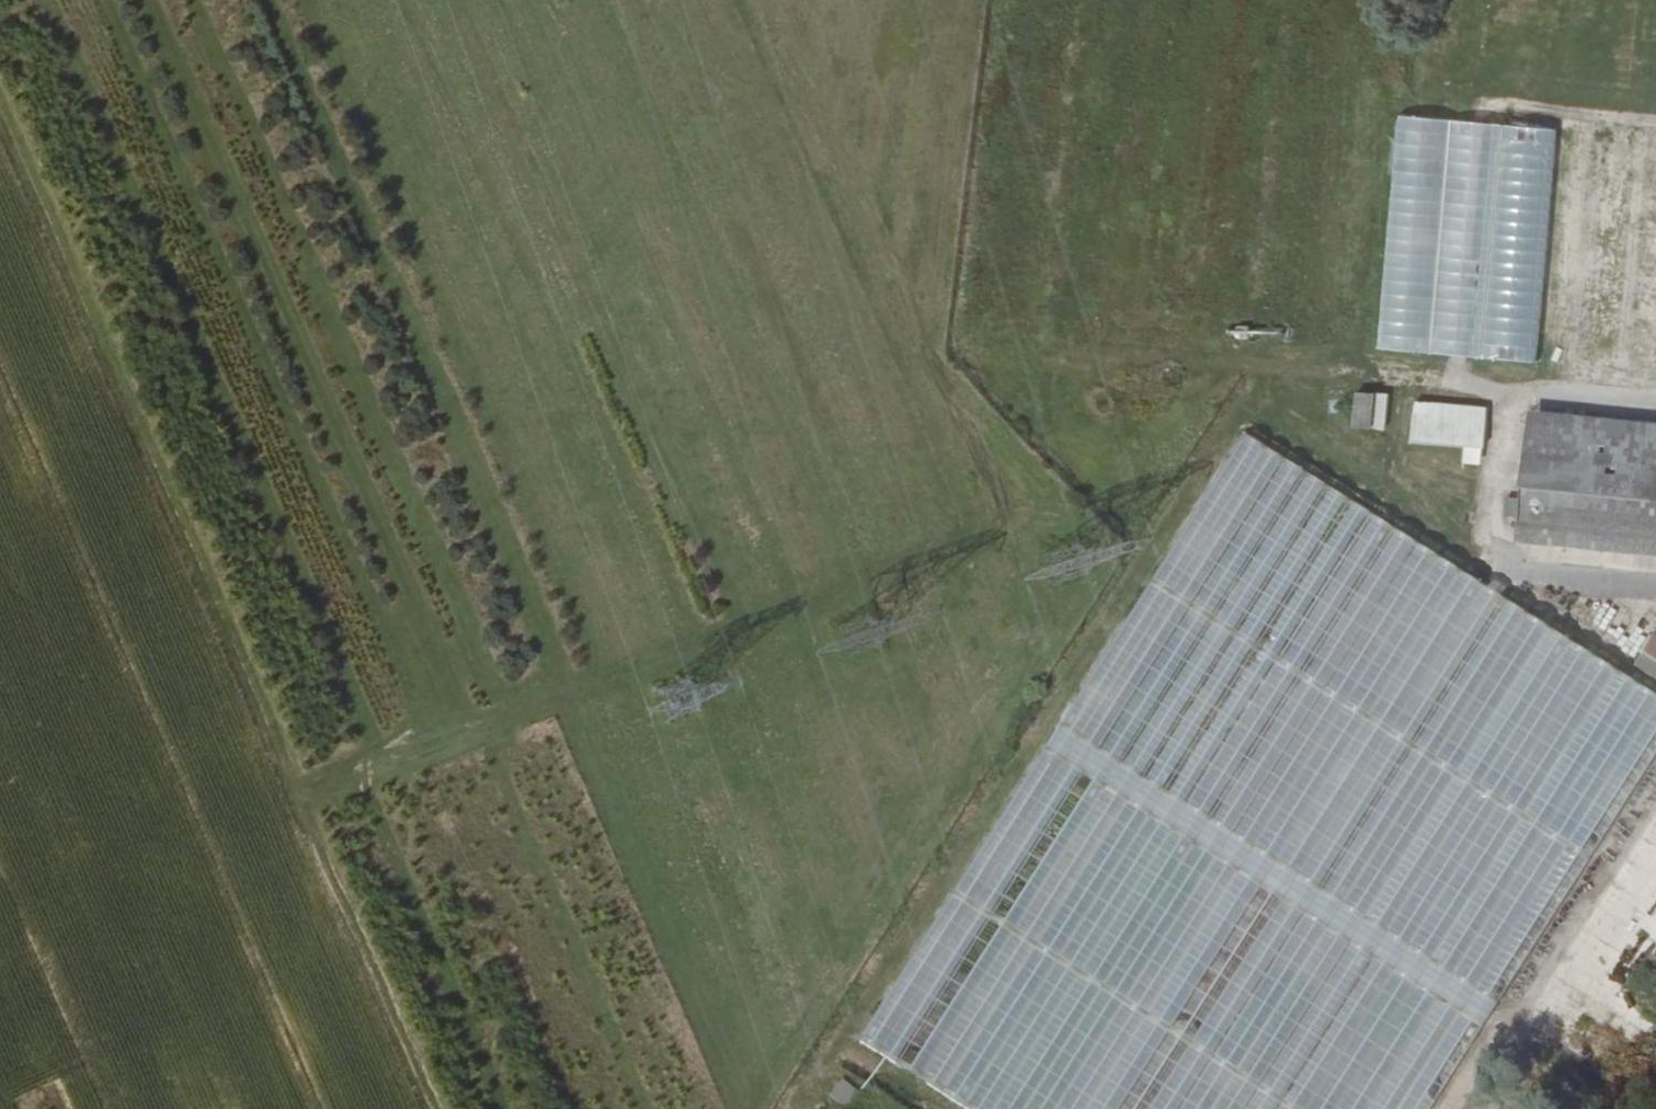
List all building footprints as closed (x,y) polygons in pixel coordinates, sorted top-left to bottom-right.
[(1346,429),(1381,431),(1383,394),(1348,392),(1346,429)] [(1478,466),(1481,406),(1409,402),(1407,444),(1459,446),(1458,465),(1478,466)] [(1523,539),(1655,549),(1655,422),(1528,412),(1523,539)] [(968,1108),(1430,1108),(1655,755),(1655,691),(1247,431),(859,1039),(968,1108)] [(1627,665),(1655,682),(1655,636),(1648,631),(1627,665)] [(837,1080),(827,1097),(843,1106),(853,1090),(837,1080)]
